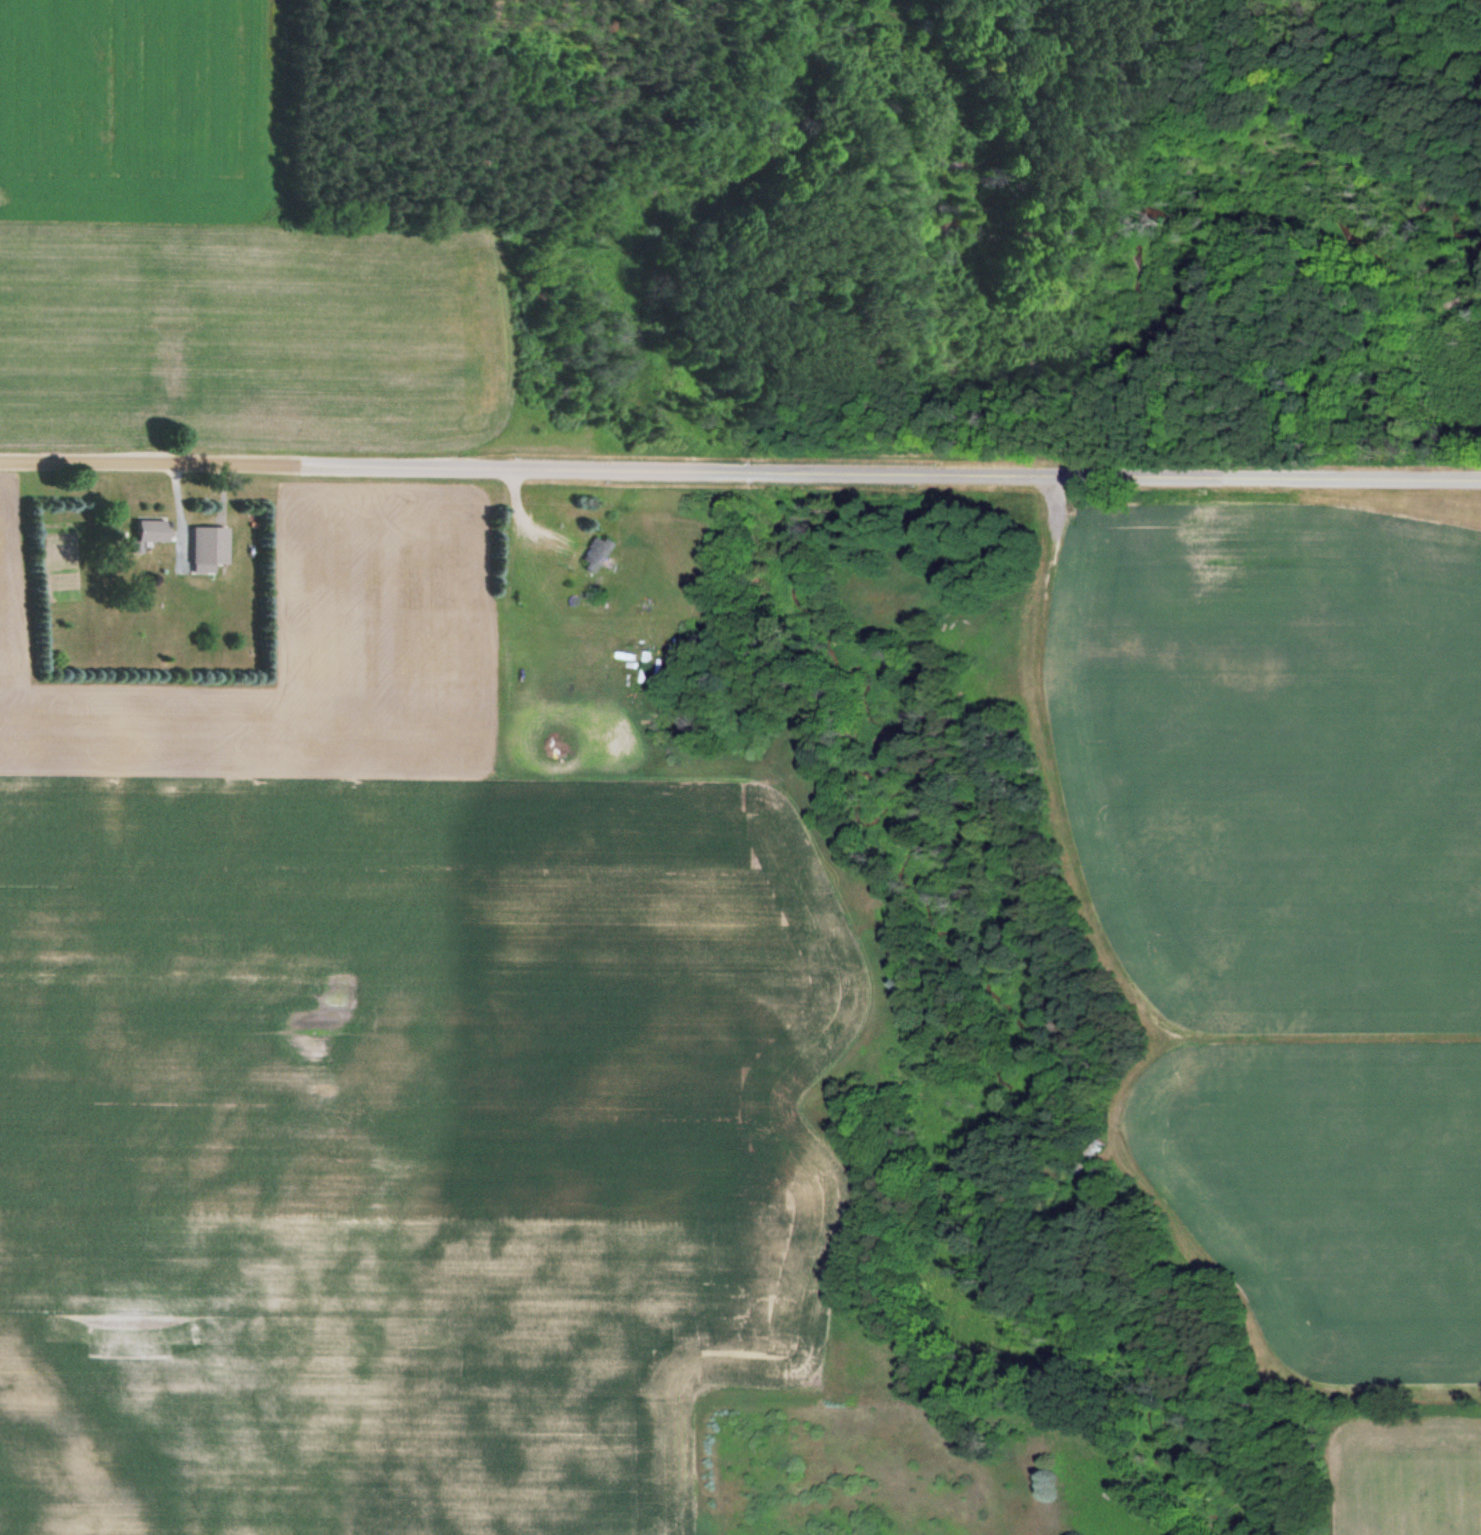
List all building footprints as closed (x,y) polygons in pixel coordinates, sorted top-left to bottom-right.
[(137,542),(170,542),(170,520),(137,520),(137,542)] [(228,527),(192,527),(192,573),(215,573),(214,564),(228,564),(228,527)]
